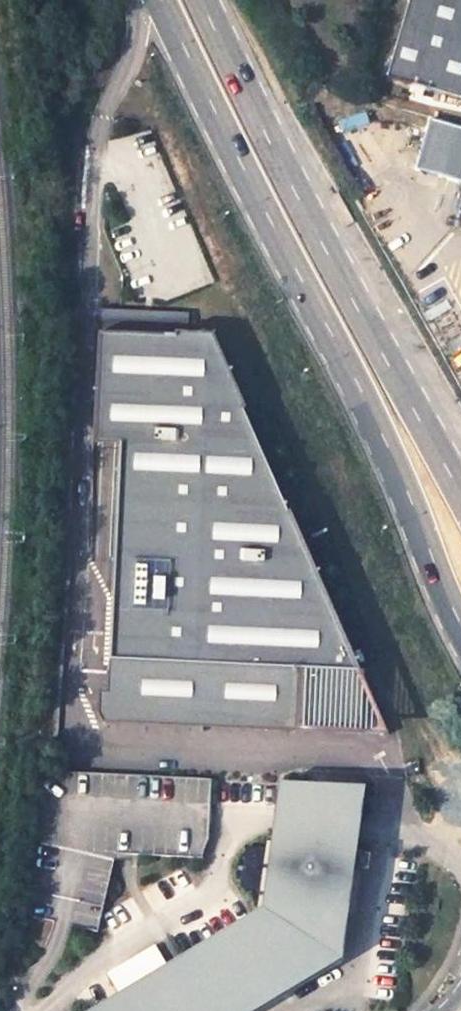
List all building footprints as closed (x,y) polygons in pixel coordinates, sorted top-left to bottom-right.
[(401,78),(460,95),(460,0),(423,0),(401,78)] [(440,118),(427,167),(460,177),(460,124),(440,118)] [(110,657),(356,668),(314,572),(318,570),(292,510),(288,511),(213,338),(101,332),(96,427),(123,428),(122,443),(110,657)] [(123,428),(96,427),(96,442),(122,443),(123,428)] [(356,668),(110,657),(107,720),(389,733),(368,686),(364,686),(365,669),(356,668)] [(220,785),(44,775),(39,838),(26,920),(100,932),(116,854),(202,859),(217,844),(220,785)] [(355,954),(364,793),(284,788),(278,902),(98,1010),(259,1010),(355,954)]
